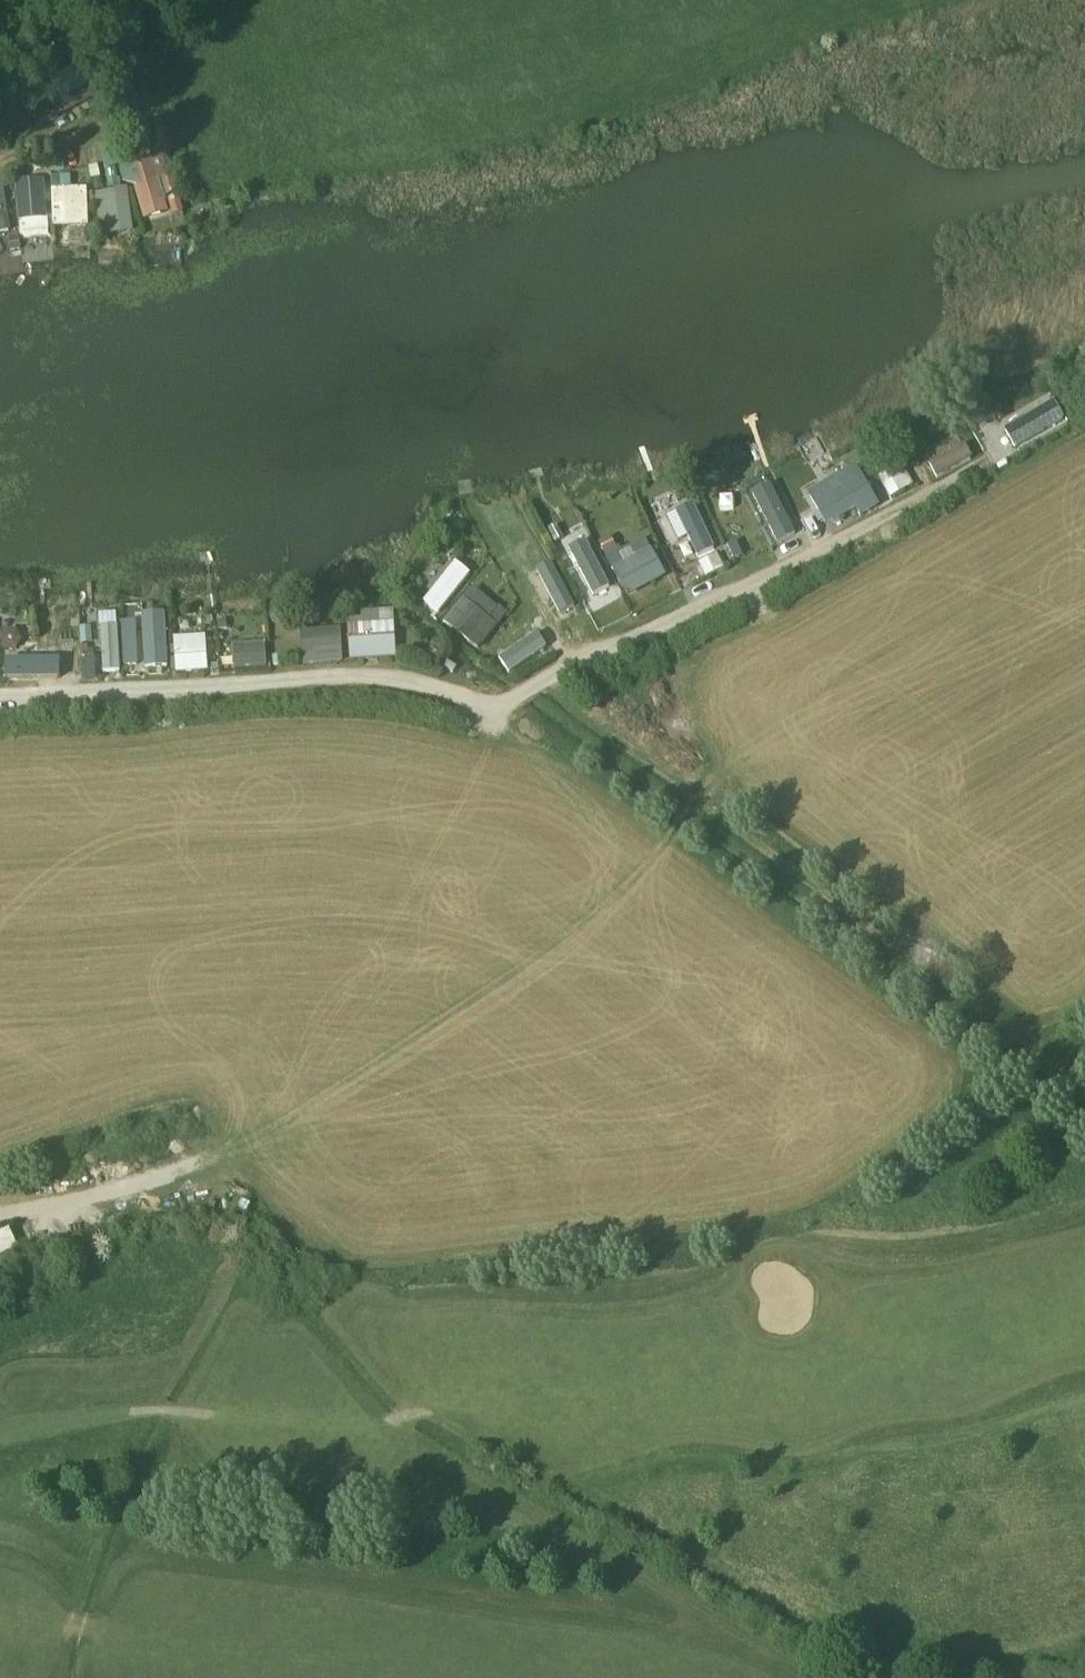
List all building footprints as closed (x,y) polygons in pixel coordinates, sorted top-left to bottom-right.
[(160,155),(136,157),(140,219),(181,217),(180,201),(163,202),(160,155)] [(70,177),(49,178),(50,228),(87,227),(86,187),(71,188),(70,177)] [(9,234),(4,187),(0,188),(0,234),(9,234)] [(128,191),(97,193),(100,236),(130,234),(128,191)] [(1052,401),(1001,428),(1012,449),(1063,422),(1052,401)] [(926,463),(934,479),(972,459),(963,443),(926,463)] [(849,470),(804,488),(819,525),(853,511),(854,515),(876,506),(865,480),(855,484),(849,470)] [(775,543),(795,532),(768,482),(748,492),(775,543)] [(694,558),(713,549),(693,506),(674,515),(694,558)] [(558,536),(573,524),(561,509),(546,521),(558,536)] [(644,537),(602,556),(622,597),(663,577),(644,537)] [(696,562),(703,577),(722,569),(715,554),(696,562)] [(550,555),(534,561),(539,574),(530,577),(545,619),(571,609),(550,555)] [(440,616),(468,571),(449,560),(422,605),(440,616)] [(472,585),(441,623),(476,651),(507,613),(472,585)] [(345,626),(347,661),(394,658),(392,610),(360,612),(361,626),(345,626)] [(142,667),(165,666),(163,612),(135,613),(137,649),(141,649),(142,667)] [(136,664),(134,623),(98,625),(100,671),(121,670),(121,665),(136,664)] [(20,648),(18,628),(0,630),(0,649),(20,648)] [(298,630),(299,664),(339,662),(338,629),(298,630)] [(206,671),(204,634),(171,636),(173,672),(206,671)] [(265,643),(232,645),(233,667),(266,665),(265,643)] [(4,681),(36,682),(37,654),(5,653),(4,681)] [(17,1249),(9,1232),(0,1236),(0,1257),(17,1249)]
